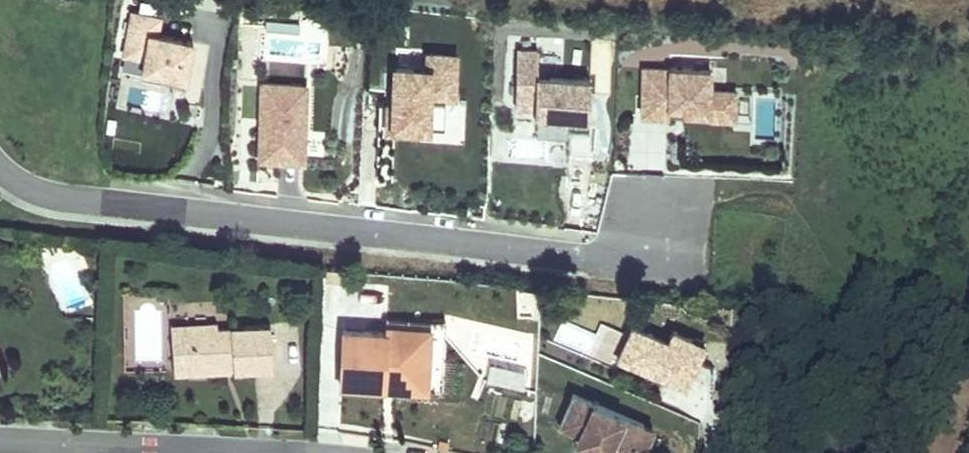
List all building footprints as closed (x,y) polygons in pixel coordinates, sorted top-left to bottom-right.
[(159,32),(128,27),(122,71),(141,74),(139,86),(189,94),(195,54),(156,48),(159,32)] [(430,84),(394,84),(394,140),(451,141),(452,70),(430,69),(430,84)] [(535,69),(517,69),(516,125),(534,125),(534,132),(562,132),(562,143),(587,144),(587,94),(535,93),(535,69)] [(715,82),(638,82),(638,130),(736,130),(736,104),(715,104),(715,82)] [(305,96),(258,96),(257,174),(304,175),(305,96)] [(427,381),(384,379),(383,389),(446,392),(450,321),(390,317),(390,332),(429,334),(427,381)] [(668,329),(664,341),(599,320),(587,357),(687,390),(703,341),(668,329)] [(171,324),(171,329),(217,326),(217,321),(171,324)] [(217,326),(171,329),(174,367),(233,364),(234,371),(273,368),(270,322),(217,326)] [(384,379),(427,381),(429,334),(390,332),(343,330),(340,386),(383,389),(384,379)] [(233,364),(174,367),(174,374),(234,371),(233,364)] [(574,395),(561,426),(579,434),(595,441),(592,449),(590,452),(633,452),(645,425),(574,395)] [(633,452),(644,452),(654,429),(645,425),(633,452)] [(595,441),(579,434),(576,442),(592,449),(595,441)]
